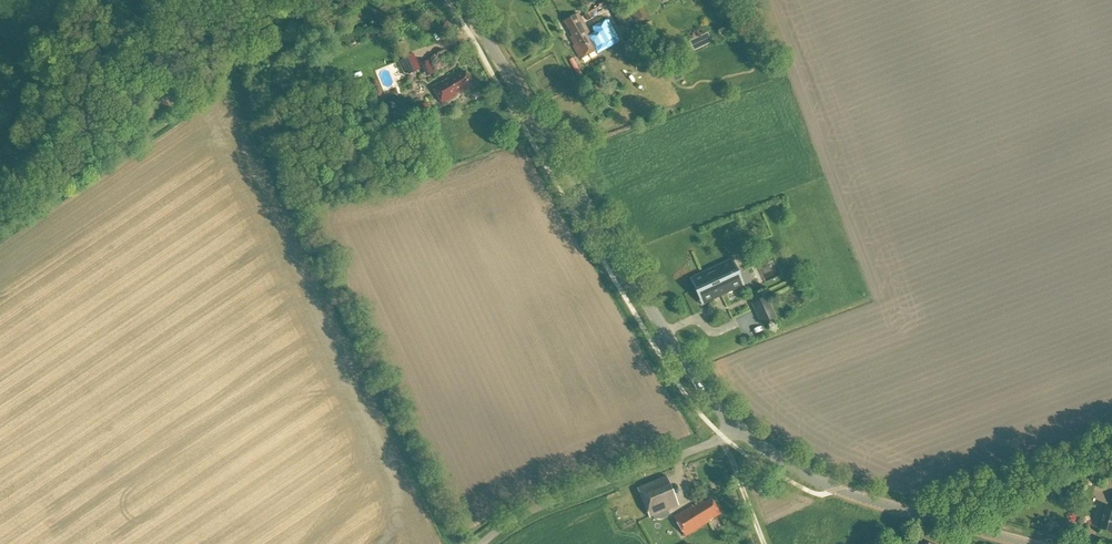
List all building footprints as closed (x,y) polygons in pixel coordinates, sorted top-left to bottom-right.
[(619,25),(625,22),(616,0),(608,0),(619,25)] [(590,12),(585,14),(588,20),(593,17),(590,12)] [(580,60),(597,50),(578,15),(565,22),(572,36),(570,37),(574,45),(573,46),(580,60)] [(413,53),(401,59),(408,74),(420,69),(413,53)] [(434,73),(431,59),(422,61),(425,75),(434,73)] [(442,105),(473,86),(464,72),(461,74),(459,71),(432,88),(442,105)] [(422,117),(431,113),(427,103),(418,106),(422,117)] [(747,285),(736,259),(694,278),(705,304),(747,285)] [(776,318),(766,296),(751,303),(761,324),(776,318)] [(678,506),(666,476),(637,488),(650,518),(656,515),(657,518),(661,519),(670,515),(668,510),(678,506)] [(705,499),(703,500),(674,517),(685,536),(713,519),(712,517),(721,512),(713,498),(706,502),(705,499)] [(1106,507),(1100,530),(1111,533),(1111,509),(1106,507)] [(1051,522),(1046,527),(1050,531),(1055,526),(1051,522)]
